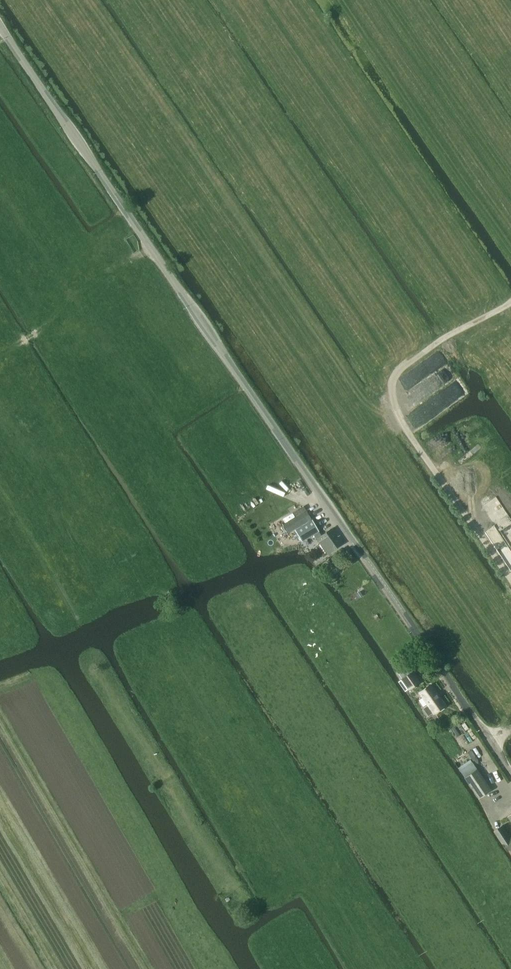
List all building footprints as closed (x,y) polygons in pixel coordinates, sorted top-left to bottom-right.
[(318,531),(311,520),(295,529),(301,541),(318,531)] [(317,538),(320,543),(316,546),(323,557),(341,544),(330,529),(317,538)] [(330,569),(336,565),(330,557),(324,561),(330,569)] [(412,671),(402,678),(409,688),(419,681),(412,671)] [(435,713),(444,706),(429,685),(420,691),(429,704),(423,708),(428,715),(434,711),(435,713)] [(473,761),(461,769),(461,770),(465,776),(470,773),(477,768),(473,761)] [(479,797),(491,789),(477,768),(470,773),(465,776),(479,797)] [(510,838),(502,825),(495,830),(508,851),(510,849),(510,838)]
